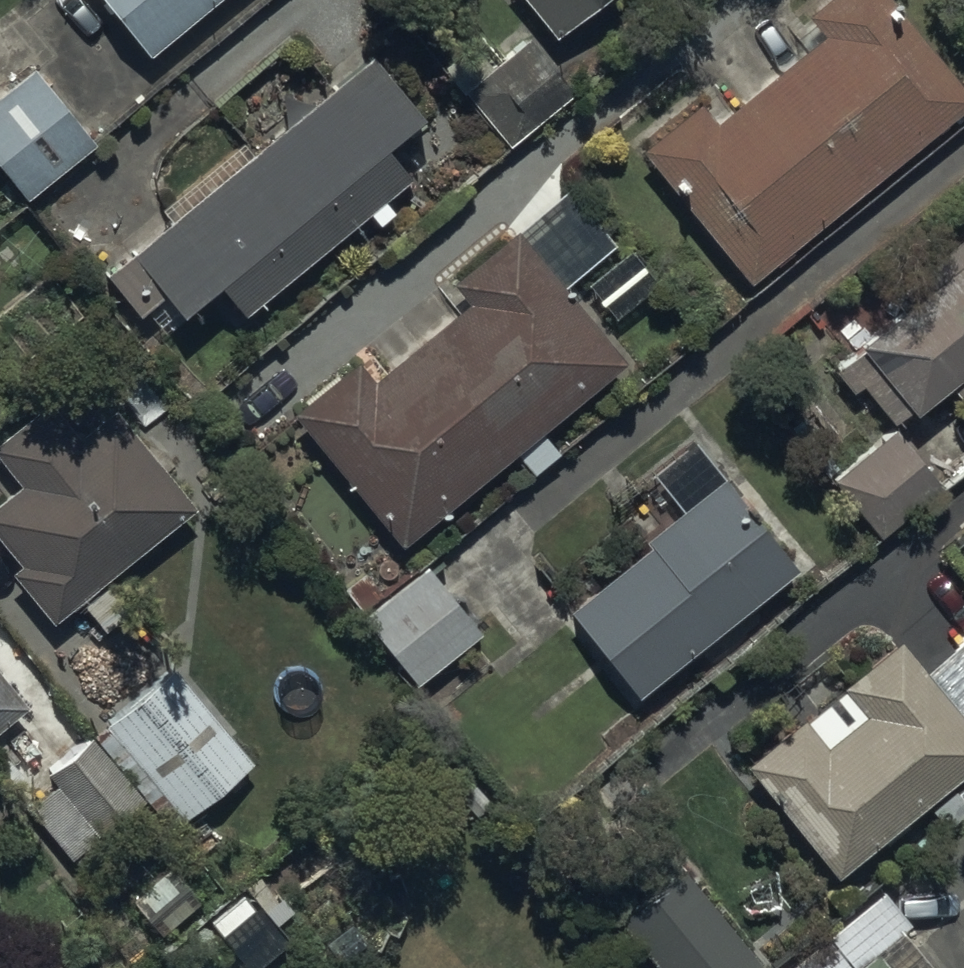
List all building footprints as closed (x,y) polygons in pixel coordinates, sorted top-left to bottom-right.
[(148,61),(222,0),(98,0),(148,61)] [(543,18),(464,80),(512,142),(599,74),(553,15),(573,0),(529,0),(543,18)] [(897,0),(806,0),(805,1),(814,12),(794,28),(800,34),(709,109),(692,88),(634,136),(747,272),(963,93),(963,81),(897,0)] [(165,211),(102,262),(134,302),(141,296),(156,314),(212,268),(241,305),(366,204),(374,215),(392,200),(381,186),(407,165),(384,137),(456,79),(406,18),(249,145),(241,135),(158,203),(165,211)] [(28,56),(0,79),(0,157),(25,188),(92,133),(28,56)] [(619,347),(510,219),(452,268),(456,273),(439,287),(449,300),(371,366),(353,346),(286,403),(396,533),(508,438),(524,457),(548,437),(533,419),(619,347)] [(844,320),(856,334),(830,356),(850,381),(859,373),(894,416),(947,373),(956,384),(963,377),(963,222),(844,320)] [(109,398),(77,424),(45,386),(0,424),(0,453),(14,470),(0,482),(0,530),(18,551),(7,561),(48,610),(189,493),(109,398)] [(937,478),(892,421),(832,469),(877,526),(937,478)] [(795,556),(720,460),(640,523),(645,529),(564,592),(635,681),(795,556)] [(476,624),(422,558),(359,609),(413,675),(476,624)] [(744,750),(835,863),(878,830),(880,833),(906,813),(900,806),(963,756),(963,630),(921,664),(893,629),(837,673),(842,678),(801,710),(799,707),(744,750)] [(251,753),(169,659),(45,767),(54,777),(26,802),(79,862),(148,801),(169,824),(251,753)] [(0,665),(0,711),(23,692),(0,665)] [(615,908),(665,967),(731,967),(758,945),(682,853),(615,908)] [(838,967),(897,967),(873,939),(838,967)]
